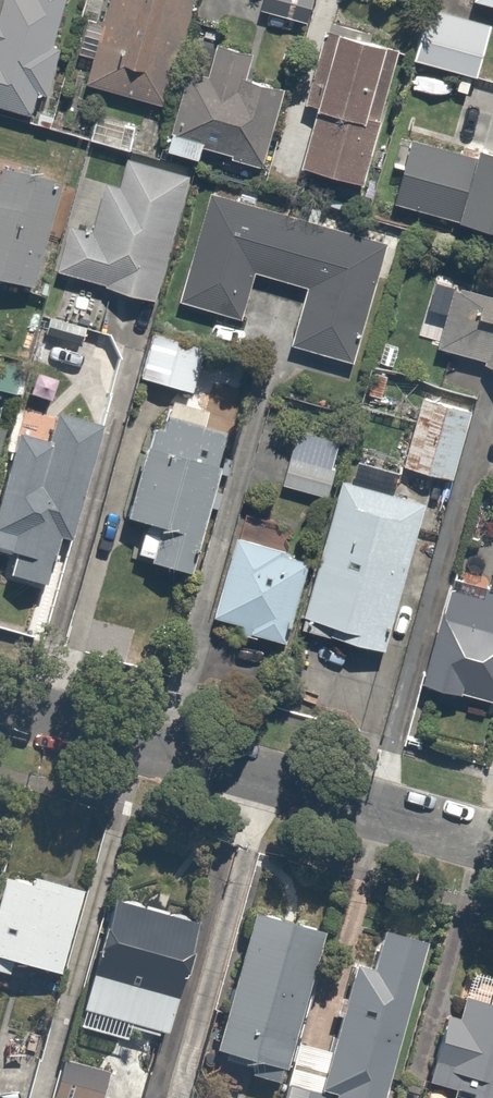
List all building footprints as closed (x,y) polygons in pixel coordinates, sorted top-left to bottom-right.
[(66,0),(0,0),(0,104),(26,110),(31,90),(44,93),(66,0)] [(86,80),(166,101),(193,0),(107,0),(86,80)] [(257,9),(303,20),(308,0),(259,0),(257,9)] [(490,18),(425,6),(415,55),(481,67),(490,18)] [(360,175),(394,35),(334,20),(300,160),(360,175)] [(190,52),(164,146),(196,155),(200,140),(262,157),(284,79),(247,68),(254,43),(217,33),(210,58),(190,52)] [(139,121),(94,109),(87,136),(132,148),(139,121)] [(408,129),(390,199),(492,227),(492,141),(478,137),(475,147),(408,129)] [(156,296),(187,169),(125,154),(118,183),(102,180),(92,223),(68,217),(54,271),(156,296)] [(54,177),(0,163),(0,275),(27,282),(54,177)] [(381,234),(208,190),(180,299),(237,314),(249,270),(300,283),(285,341),(350,358),(381,234)] [(454,280),(437,343),(484,356),(483,361),(492,364),(492,290),(454,280)] [(200,348),(145,332),(133,374),(188,390),(200,348)] [(22,364),(0,360),(0,389),(17,393),(22,364)] [(453,474),(471,404),(421,392),(403,461),(453,474)] [(95,421),(59,413),(53,438),(11,428),(0,476),(0,548),(6,549),(1,573),(46,583),(56,537),(67,539),(95,421)] [(189,569),(224,428),(163,413),(160,424),(152,422),(147,445),(138,443),(121,512),(142,517),(132,555),(189,569)] [(326,488),(338,430),(296,422),(284,480),(326,488)] [(383,646),(421,494),(341,473),(302,625),(383,646)] [(241,629),(288,641),(311,549),(234,530),(215,609),(245,616),(241,629)] [(447,571),(421,676),(492,694),(492,582),(447,571)] [(81,882),(29,869),(26,881),(2,874),(0,882),(0,970),(8,972),(11,958),(57,971),(81,882)] [(111,891),(75,1022),(123,1036),(127,1019),(163,1029),(194,914),(111,891)] [(293,1040),(327,934),(251,909),(204,1055),(280,1080),(293,1040)] [(427,937),(386,924),(372,966),(354,960),(324,1050),(293,1040),(280,1080),(274,1097),(375,1097),(427,937)] [(463,980),(453,1014),(443,1011),(423,1079),(446,1086),(442,1097),(492,1097),(492,989),(463,980)] [(57,1058),(49,1097),(50,1097),(96,1097),(103,1066),(57,1058)] [(23,1068),(0,1063),(0,1097),(16,1097),(23,1068)]
